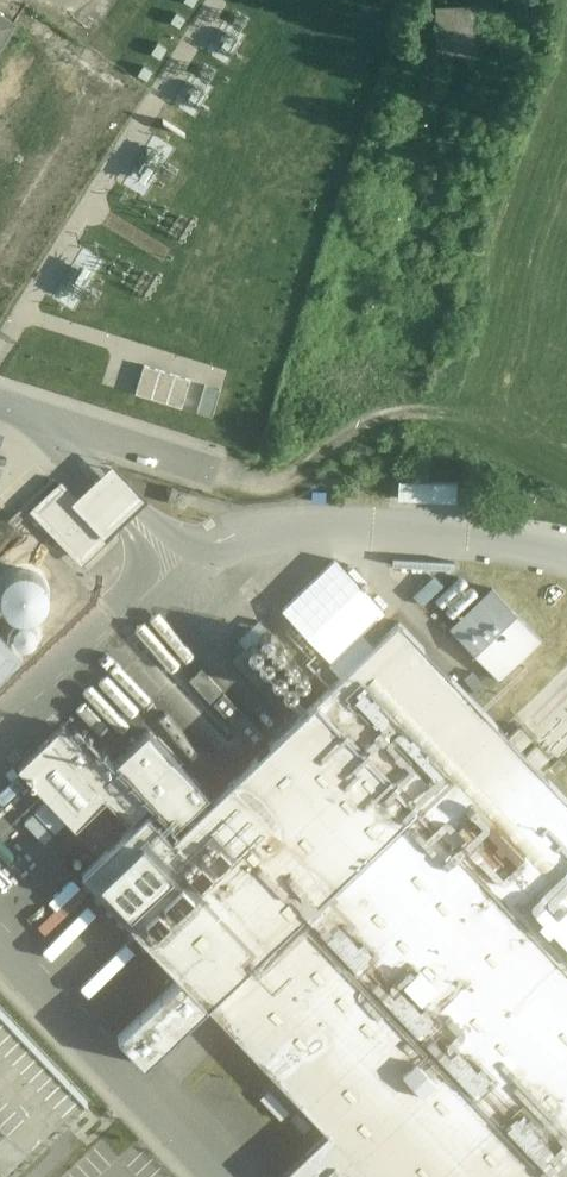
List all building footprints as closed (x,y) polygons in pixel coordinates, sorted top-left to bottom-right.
[(13,24),(0,16),(0,45),(13,24)] [(188,384),(139,366),(128,397),(177,415),(183,399),(188,384)] [(82,483),(68,495),(95,526),(109,514),(124,500),(138,488),(111,457),(94,472),(82,483)] [(68,495),(58,483),(26,510),(75,565),(106,538),(95,526),(68,495)] [(373,620),(388,606),(348,564),(333,579),(373,620)] [(424,601),(444,583),(436,574),(416,592),(424,601)] [(459,576),(437,598),(445,606),(467,585),(459,576)] [(345,620),(312,586),(291,607),(323,640),(345,620)] [(469,587),(447,608),(455,617),(477,596),(469,587)] [(542,639),(492,587),(450,628),(499,679),(542,639)] [(399,621),(172,837),(147,811),(82,873),(178,974),(207,1005),(327,1132),(370,1176),(566,1176),(566,798),(538,766),(548,757),(537,744),(526,754),(520,748),(531,738),(519,726),(509,736),(399,621)] [(273,641),(274,638),(273,636),(272,633),(270,632),(267,631),(264,632),(262,633),(260,636),(260,639),(260,641),(262,643),(264,645),(267,645),(270,645),(272,643),(273,641)] [(262,652),(262,649),(262,647),(260,644),(258,643),(255,642),(252,643),(250,645),(249,647),(248,650),(249,652),(250,655),(252,656),(255,657),(258,656),(260,655),(262,652)] [(285,653),(285,650),(284,647),(283,645),(281,644),(278,643),(275,644),(273,645),(271,647),(271,650),(271,653),(273,655),(275,657),(278,657),(281,657),(283,655),(285,653)] [(260,659),(259,661),(260,664),(261,666),(264,668),(266,668),(269,668),(271,666),(273,664),(274,661),(273,659),(271,656),(269,655),(266,654),(264,655),(261,656),(260,659)] [(297,666),(298,663),(297,661),(295,658),(293,657),(290,656),(288,657),(285,658),(284,661),(283,663),(284,666),(285,668),(288,670),(291,670),(293,670),(295,668),(297,666)] [(272,672),(271,675),(272,677),(274,680),(276,681),(279,682),(282,681),(284,679),(285,677),(286,674),(285,672),(284,669),(281,668),(278,667),(276,668),(273,670),(272,672)] [(295,672),(294,675),(295,678),(297,680),(299,682),(302,682),(304,682),(307,680),(308,678),(309,675),(308,672),(306,670),(304,668),(301,668),(299,669),(297,670),(295,672)] [(296,689),(297,686),(296,683),(295,681),(292,680),(290,679),(287,680),(285,681),(283,684),(283,686),(283,689),(285,691),(287,693),(290,693),(293,693),(295,691),(296,689)] [(263,735),(224,693),(214,703),(253,744),(263,735)] [(208,792),(149,729),(115,761),(102,747),(93,756),(62,723),(16,766),(75,829),(106,800),(129,824),(154,801),(176,823),(208,792)] [(207,1005),(178,974),(115,1034),(144,1065),(207,1005)] [(51,1118),(75,1095),(0,1017),(0,1167),(51,1118)] [(327,1132),(280,1176),(370,1176),(327,1132)]
